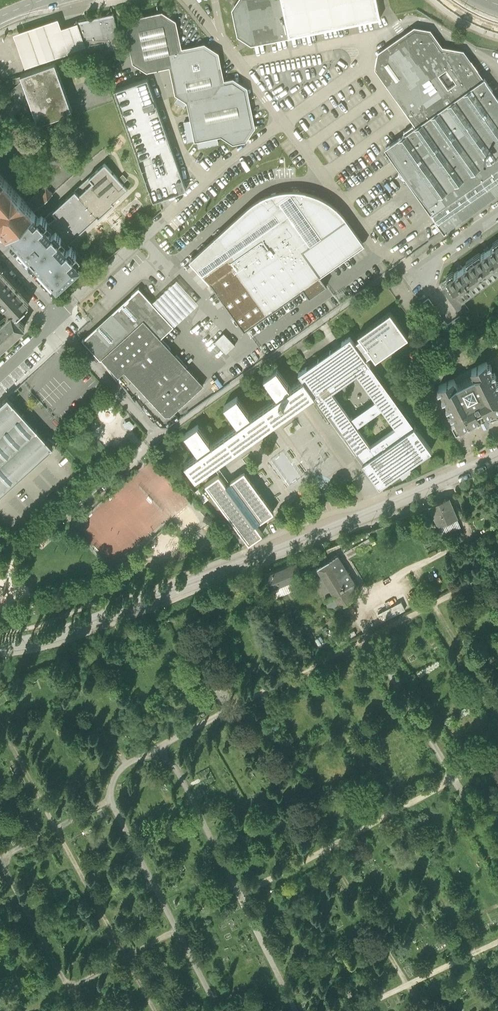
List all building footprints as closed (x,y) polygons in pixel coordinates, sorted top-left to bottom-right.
[(232,9),(237,35),(252,44),(289,37),(289,36),(322,29),(381,17),(377,0),(237,0),(232,9)] [(233,143),(246,141),(255,127),(247,87),(233,78),(224,79),(221,66),(219,52),(204,42),(182,47),(176,20),(162,10),(135,16),(126,30),(133,62),(147,71),(169,66),(175,94),(187,101),(195,141),(221,136),(233,143)] [(114,14),(77,22),(85,46),(103,41),(105,51),(121,48),(114,14)] [(58,18),(13,33),(19,49),(25,67),(69,52),(69,51),(85,46),(77,22),(68,25),(62,27),(58,18)] [(375,68),(416,127),(485,78),(464,50),(443,46),(431,29),(414,26),(395,40),(378,52),(375,68)] [(55,63),(21,75),(23,81),(27,92),(38,124),(72,112),(72,111),(71,111),(55,64),(55,63)] [(153,200),(186,189),(147,78),(114,89),(153,200)] [(485,78),(416,127),(386,149),(444,231),(497,193),(497,97),(485,78)] [(0,101),(0,115),(27,92),(23,81),(22,81),(3,99),(0,101)] [(128,190),(104,165),(45,219),(42,215),(39,217),(34,212),(9,235),(20,246),(18,247),(28,258),(30,257),(39,268),(38,269),(52,284),(53,283),(57,288),(65,281),(66,282),(87,263),(77,251),(76,252),(68,244),(97,218),(98,219),(114,205),(113,204),(128,190)] [(7,236),(9,235),(34,212),(52,196),(45,188),(27,205),(0,175),(0,228),(7,236)] [(247,209),(191,260),(210,280),(209,281),(244,330),(303,289),(309,297),(327,285),(320,275),(364,244),(346,218),(345,219),(339,212),(334,207),(327,202),(319,197),(312,195),(305,193),(297,192),(289,191),(290,193),(286,196),(280,200),(275,193),(268,196),(260,200),(254,203),(247,209)] [(488,280),(497,273),(497,241),(473,259),(488,280)] [(450,284),(461,299),(488,280),(473,259),(446,278),(450,284)] [(12,313),(14,312),(16,315),(30,302),(18,289),(0,269),(0,300),(12,313)] [(177,279),(153,301),(175,325),(198,303),(177,279)] [(450,284),(442,289),(461,316),(469,310),(461,299),(450,284)] [(173,326),(139,288),(125,301),(121,301),(121,305),(101,323),(97,323),(97,326),(83,340),(100,359),(102,358),(118,376),(124,370),(165,415),(170,415),(203,385),(160,338),(173,326)] [(448,326),(448,325),(429,299),(420,305),(439,332),(448,326)] [(207,419),(191,430),(205,449),(192,459),(203,474),(322,390),(373,459),(425,422),(375,354),(381,350),(384,355),(417,332),(399,308),(367,331),(369,334),(363,338),(359,331),(307,368),(309,371),(297,379),(284,362),(269,372),(283,392),(261,408),(248,390),(232,401),(245,420),(220,438),(207,419)] [(0,324),(0,348),(14,335),(26,324),(16,315),(14,312),(12,313),(0,324)] [(467,325),(461,316),(448,325),(448,326),(454,334),(467,325)] [(226,331),(217,340),(228,352),(237,343),(226,331)] [(453,416),(456,421),(452,423),(456,431),(457,430),(461,431),(461,429),(467,426),(471,427),(471,424),(476,422),(480,423),(481,420),(483,419),(484,422),(487,420),(490,419),(490,416),(491,416),(493,417),(495,415),(497,414),(497,380),(494,374),(496,373),(495,370),(493,371),(490,365),(492,364),(491,361),(489,362),(487,359),(471,368),(474,374),(457,383),(454,376),(438,384),(439,387),(437,388),(438,391),(440,390),(443,396),(441,397),(442,399),(445,398),(448,405),(446,406),(447,408),(449,407),(452,414),(450,415),(451,417),(453,416)] [(7,397),(0,403),(0,492),(51,446),(7,397)] [(442,446),(425,422),(373,459),(390,483),(442,446)] [(235,480),(228,470),(215,479),(257,542),(273,531),(267,521),(283,510),(254,467),(235,480)] [(430,505),(431,506),(442,534),(460,527),(449,498),(442,501),(441,501),(430,505)] [(320,552),(326,561),(328,560),(323,551),(320,552)] [(326,561),(309,571),(331,607),(339,602),(341,606),(353,599),(351,596),(359,591),(337,554),(328,560),(326,561)] [(296,562),(264,576),(270,589),(302,576),(296,562)] [(302,576),(270,589),(274,599),(306,585),(302,576)] [(402,601),(377,613),(382,622),(407,610),(402,601)]
